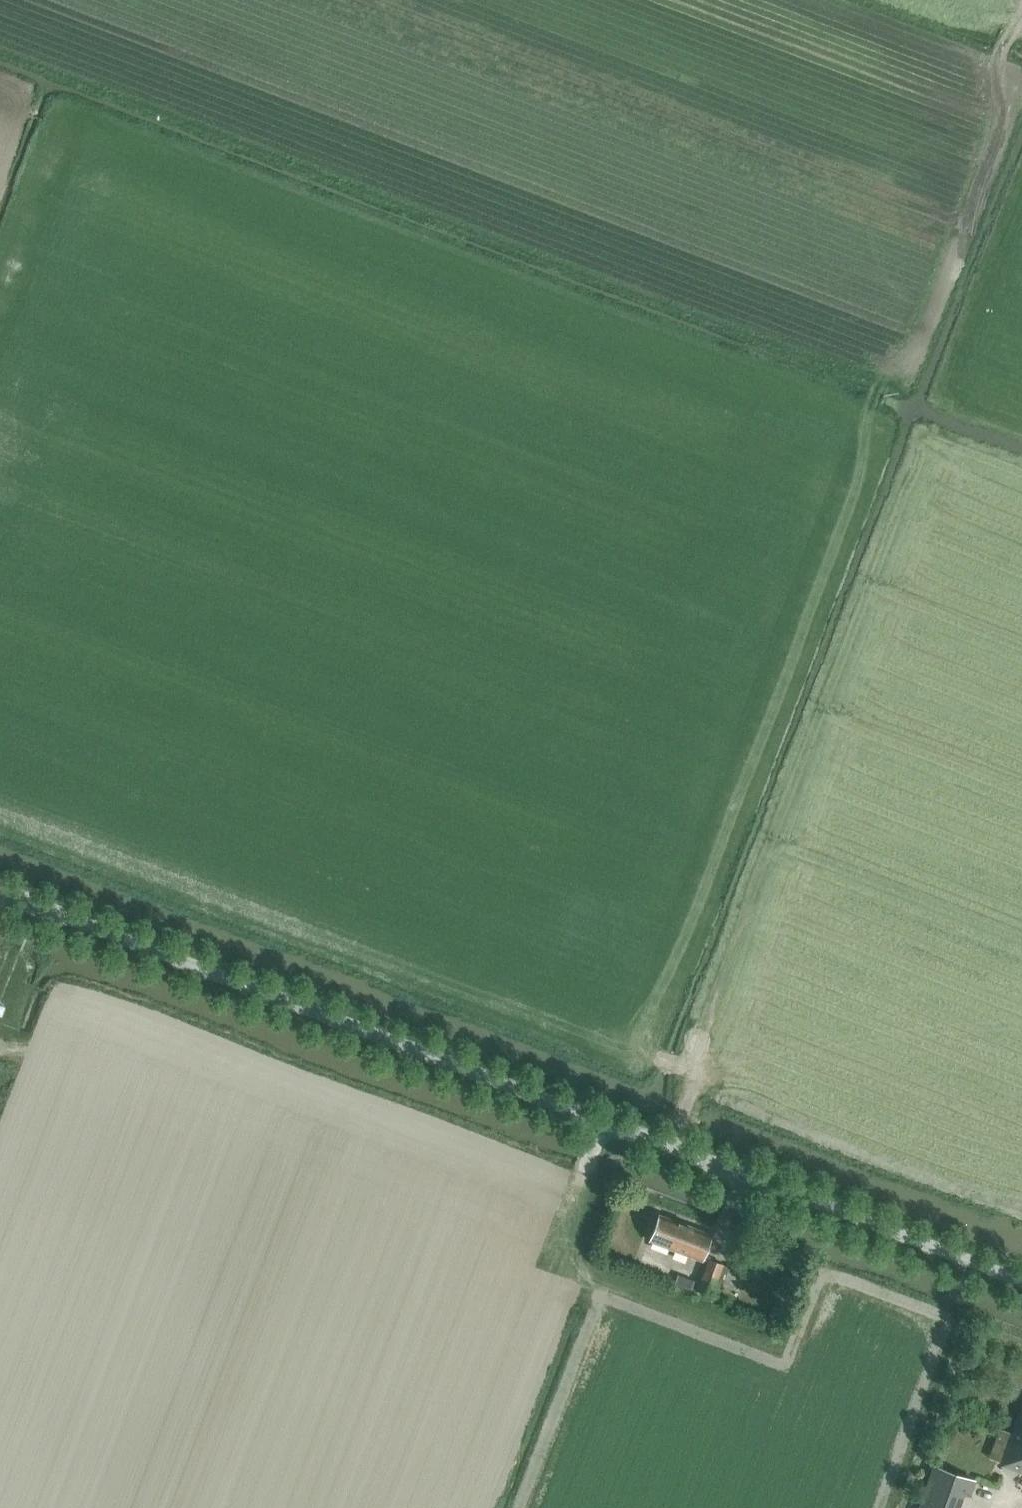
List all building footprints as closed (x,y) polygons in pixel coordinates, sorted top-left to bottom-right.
[(651,1239),(704,1260),(714,1235),(661,1214),(651,1239)] [(724,1263),(711,1259),(699,1290),(712,1296),(713,1295),(720,1297),(731,1268),(723,1265),(724,1263)] [(695,1280),(679,1273),(674,1285),(691,1291),(695,1280)] [(1021,1472),(1021,1412),(1003,1465),(1021,1472)] [(965,1494),(971,1496),(976,1481),(935,1466),(920,1507),(960,1507),(965,1494)]
